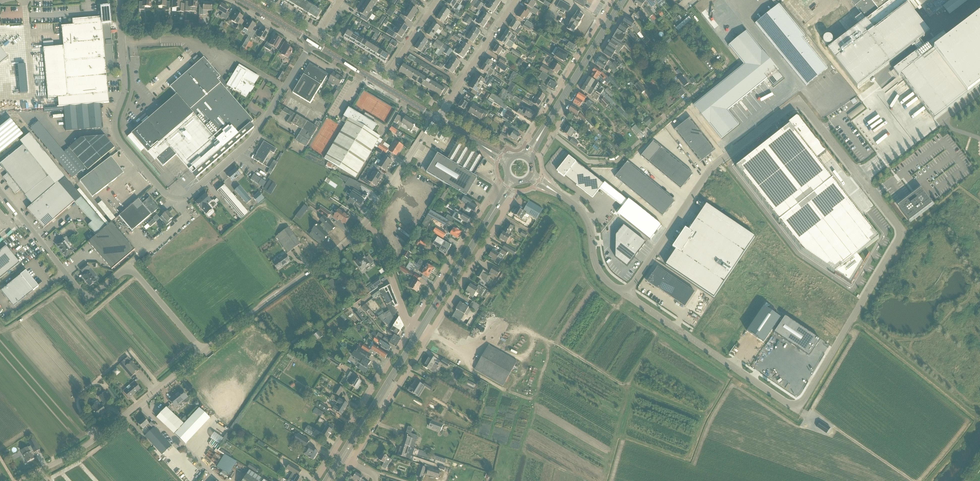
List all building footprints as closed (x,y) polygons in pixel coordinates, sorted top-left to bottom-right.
[(144,10),(145,10),(145,7),(151,7),(151,2),(151,0),(143,0),(143,2),(139,2),(139,10),(144,10)] [(158,2),(158,6),(163,7),(162,11),(169,11),(169,8),(169,7),(169,2),(166,2),(166,0),(158,0),(158,2)] [(172,3),(172,8),(177,8),(177,12),(184,13),(184,10),(184,5),(181,5),(181,0),(173,0),(172,3)] [(185,7),(185,11),(189,11),(196,11),(196,8),(197,8),(197,4),(197,0),(190,0),(189,2),(186,2),(185,7)] [(303,1),(302,0),(298,0),(293,7),(298,10),(303,1)] [(451,7),(456,10),(458,8),(458,7),(460,4),(453,0),(449,0),(447,4),(451,7)] [(526,9),(530,12),(536,15),(539,11),(533,8),(536,3),(531,0),(528,0),(526,2),(525,5),(527,6),(526,9)] [(639,6),(644,9),(643,9),(650,18),(650,17),(653,21),(656,19),(644,3),(644,2),(641,0),(637,0),(634,4),(639,6)] [(644,2),(646,1),(652,8),(656,5),(652,0),(641,0),(644,2)] [(829,51),(835,59),(836,59),(857,87),(929,32),(913,11),(920,5),(916,0),(891,0),(865,20),(852,30),(853,32),(829,51)] [(865,20),(891,0),(851,0),(865,20)] [(943,7),(949,15),(969,0),(952,0),(943,7)] [(302,13),(308,4),(303,1),(298,10),(302,13)] [(480,11),(482,8),(472,1),(470,5),(474,7),(480,11)] [(556,7),(562,11),(563,9),(568,13),(569,11),(571,7),(561,1),(558,5),(556,7)] [(484,7),(489,10),(493,13),(497,7),(491,2),(488,6),(486,4),(484,7)] [(199,5),(199,10),(199,15),(199,18),(201,18),(201,15),(203,15),(205,15),(207,13),(207,11),(211,11),(211,8),(212,3),(203,3),(203,6),(199,5)] [(370,13),(373,8),(367,3),(363,8),(370,13)] [(226,20),(228,18),(230,13),(227,12),(229,9),(221,4),(219,9),(218,11),(222,13),(220,16),(226,20)] [(308,4),(302,13),(307,15),(312,6),(308,4)] [(758,21),(755,24),(773,46),(784,59),(806,86),(828,68),(803,38),(805,36),(779,4),(777,6),(758,21)] [(311,18),(317,9),(312,6),(307,15),(311,18)] [(414,16),(418,11),(411,7),(408,12),(414,16)] [(370,13),(363,8),(360,13),(362,15),(360,18),(367,22),(373,14),(370,13)] [(452,16),(453,14),(444,8),(440,13),(447,18),(449,14),(452,16)] [(517,16),(521,19),(523,20),(523,19),(524,19),(525,18),(526,19),(528,16),(530,12),(526,9),(524,8),(523,11),(521,10),(517,16)] [(318,17),(321,12),(317,9),(311,18),(316,21),(317,19),(318,17)] [(487,22),(491,17),(482,11),(480,13),(478,16),(481,18),(487,22)] [(570,23),(570,24),(567,29),(573,33),(577,28),(581,21),(584,15),(578,11),(574,17),(574,16),(570,23)] [(642,21),(645,19),(639,11),(636,14),(642,21)] [(411,21),(414,16),(408,12),(404,17),(401,14),(399,17),(405,21),(407,19),(411,21)] [(239,30),(241,26),(243,22),(241,20),(242,17),(236,13),(233,17),(231,21),(237,24),(235,28),(239,30)] [(445,21),(447,18),(440,13),(437,19),(446,25),(448,23),(445,21)] [(457,24),(462,17),(456,13),(453,17),(457,19),(455,23),(457,24)] [(893,70),(899,77),(900,76),(934,120),(966,96),(979,85),(979,15),(949,39),(944,32),(926,45),(923,48),(917,52),(893,70)] [(403,24),(405,21),(399,17),(397,20),(401,23),(398,28),(405,33),(408,27),(403,24)] [(623,23),(627,25),(634,29),(633,30),(636,33),(637,34),(640,32),(637,28),(636,27),(636,26),(634,24),(635,22),(630,19),(626,17),(623,23)] [(689,17),(682,23),(685,26),(692,20),(689,17)] [(107,58),(113,57),(112,44),(111,44),(111,42),(112,42),(110,23),(102,24),(101,18),(91,19),(89,19),(89,20),(74,21),(74,25),(62,26),(63,46),(43,48),(44,53),(45,63),(107,58)] [(483,28),(487,22),(481,18),(479,21),(476,20),(474,22),(483,28)] [(251,38),(253,35),(255,32),(252,30),(255,25),(249,21),(244,29),(247,31),(245,35),(248,36),(242,46),(245,48),(248,43),(251,38)] [(513,32),(517,35),(518,35),(519,33),(519,34),(521,31),(519,29),(520,26),(519,25),(520,25),(518,24),(514,21),(513,21),(514,21),(510,27),(509,27),(514,30),(513,32)] [(434,23),(430,29),(436,33),(439,29),(441,31),(443,29),(434,23)] [(446,28),(448,30),(452,32),(457,24),(455,23),(452,28),(448,25),(446,28)] [(620,27),(619,30),(623,32),(628,36),(634,43),(637,40),(630,32),(627,30),(629,28),(627,26),(622,24),(622,25),(621,25),(620,26),(620,27)] [(468,31),(477,38),(481,32),(476,30),(471,26),(468,31)] [(402,38),(405,33),(398,28),(395,33),(389,29),(386,34),(395,39),(397,35),(402,38)] [(266,36),(268,33),(262,29),(260,34),(256,31),(255,32),(253,35),(251,38),(258,42),(260,39),(264,41),(266,37),(266,36)] [(426,34),(431,37),(436,40),(437,38),(434,36),(436,33),(430,29),(426,34)] [(344,38),(349,41),(353,34),(348,31),(344,38)] [(473,43),(477,38),(468,31),(465,34),(466,34),(464,37),(473,43)] [(507,31),(503,36),(506,38),(509,40),(512,42),(516,37),(507,31)] [(623,40),(626,36),(622,33),(618,31),(613,38),(624,44),(629,50),(628,50),(634,56),(635,55),(630,49),(631,48),(626,42),(623,40)] [(457,35),(452,32),(450,34),(447,40),(449,41),(452,36),(453,37),(459,41),(462,38),(459,37),(458,36),(457,35)] [(748,67),(699,109),(726,142),(744,126),(733,113),(771,80),(777,87),(786,78),(781,72),(782,71),(748,32),(730,47),(748,67)] [(359,37),(353,34),(349,41),(354,44),(359,37)] [(267,41),(265,45),(263,47),(271,52),(273,47),(276,49),(281,41),(274,36),(270,42),(267,41)] [(512,42),(509,40),(506,38),(503,36),(500,42),(509,48),(511,49),(514,43),(512,42)] [(359,37),(354,44),(360,47),(364,41),(359,37)] [(422,37),(418,43),(427,49),(428,49),(431,46),(429,45),(430,45),(431,43),(422,37)] [(570,49),(574,52),(575,52),(576,50),(576,49),(577,47),(573,44),(573,43),(572,42),(571,41),(569,42),(562,37),(561,39),(565,42),(563,45),(570,49)] [(628,51),(628,50),(629,50),(624,44),(613,38),(611,42),(622,49),(624,46),(628,51)] [(364,41),(360,47),(365,51),(369,44),(364,41)] [(460,49),(467,53),(471,48),(466,45),(461,41),(460,43),(463,45),(460,49)] [(618,51),(619,52),(621,49),(622,49),(611,42),(609,45),(618,51)] [(288,59),(290,54),(291,54),(291,53),(293,51),(288,48),(290,46),(284,43),(282,47),(279,51),(282,53),(281,55),(288,59)] [(415,48),(419,51),(424,54),(425,52),(427,49),(418,43),(415,48)] [(442,47),(435,43),(433,46),(439,50),(437,52),(438,53),(442,47)] [(369,44),(365,51),(370,54),(374,47),(369,44)] [(444,44),(442,47),(451,53),(453,50),(444,44)] [(607,48),(607,49),(614,54),(615,53),(620,56),(621,54),(619,52),(618,51),(609,45),(608,46),(607,47),(607,48)] [(493,52),(497,55),(499,55),(501,52),(504,54),(506,51),(501,49),(497,46),(493,52)] [(379,50),(374,47),(370,54),(375,57),(379,50)] [(442,47),(438,53),(437,55),(439,57),(442,52),(449,56),(451,53),(442,47)] [(454,52),(459,56),(463,59),(467,53),(460,49),(458,52),(455,50),(454,52)] [(521,58),(522,55),(513,49),(511,52),(521,58)] [(559,58),(564,62),(565,61),(565,62),(567,59),(566,59),(568,55),(564,53),(559,49),(557,52),(555,56),(545,49),(542,52),(547,55),(551,57),(553,59),(555,56),(558,58),(559,58)] [(604,53),(604,54),(608,56),(614,60),(615,58),(613,56),(614,54),(607,49),(605,52),(604,51),(604,53)] [(384,53),(379,50),(375,57),(380,60),(384,53)] [(650,50),(646,53),(651,59),(655,56),(650,50)] [(390,56),(384,53),(380,60),(385,63),(390,56)] [(219,55),(211,63),(212,65),(221,56),(219,55)] [(460,63),(456,60),(451,56),(449,58),(447,62),(457,68),(460,63)] [(602,56),(599,61),(609,66),(610,68),(614,73),(617,71),(616,69),(619,67),(615,62),(613,63),(606,59),(602,56)] [(107,58),(45,63),(48,98),(58,97),(58,107),(64,107),(99,104),(109,103),(109,101),(108,93),(107,76),(106,73),(114,72),(113,63),(113,57),(107,58)] [(547,64),(549,65),(553,67),(551,70),(552,71),(557,74),(561,67),(551,62),(553,59),(551,57),(547,64)] [(176,94),(127,137),(140,151),(143,148),(154,161),(156,159),(163,166),(176,155),(189,170),(196,178),(253,128),(250,124),(251,123),(253,121),(230,95),(233,89),(235,91),(236,90),(241,93),(241,94),(246,97),(249,92),(250,93),(255,86),(253,85),(258,77),(250,72),(250,71),(239,65),(238,67),(233,74),(231,73),(229,77),(231,78),(227,85),(220,77),(203,58),(170,87),(176,94)] [(707,58),(703,62),(711,71),(715,68),(707,58)] [(494,70),(497,65),(496,64),(492,62),(488,59),(485,65),(489,68),(492,70),(494,70)] [(599,61),(597,65),(601,68),(607,72),(610,68),(609,66),(599,61)] [(453,74),(457,68),(447,62),(444,67),(443,67),(453,74)] [(404,75),(405,75),(410,68),(402,63),(399,66),(400,68),(401,69),(399,72),(400,72),(404,74),(404,75)] [(497,67),(505,72),(506,70),(507,70),(509,68),(507,68),(500,63),(497,67)] [(310,64),(302,79),(319,89),(328,75),(310,64)] [(485,65),(481,70),(485,73),(487,74),(490,76),(494,71),(493,70),(494,70),(492,70),(489,68),(485,65)] [(550,69),(543,65),(539,70),(547,75),(550,69)] [(410,68),(405,75),(406,75),(410,78),(411,79),(416,71),(410,68)] [(593,71),(593,72),(591,76),(597,80),(600,76),(600,75),(604,80),(605,79),(607,77),(603,73),(599,71),(595,68),(595,69),(594,69),(593,70),(593,71)] [(416,82),(417,82),(422,75),(421,75),(416,71),(411,79),(416,81),(416,82)] [(511,76),(508,80),(511,82),(517,74),(513,72),(511,76)] [(327,83),(330,85),(332,82),(339,86),(343,79),(337,75),(334,73),(329,80),(327,83)] [(422,85),(423,86),(427,78),(428,77),(422,73),(421,75),(422,75),(417,82),(422,85)] [(549,83),(547,87),(552,90),(554,91),(558,85),(551,81),(553,79),(543,73),(541,77),(544,78),(543,79),(547,82),(549,83)] [(477,76),(473,82),(481,87),(483,84),(488,87),(490,88),(491,85),(493,82),(492,81),(486,77),(484,80),(477,76)] [(617,84),(611,76),(608,78),(614,86),(615,86),(617,89),(620,87),(617,84)] [(682,76),(678,79),(684,87),(689,83),(682,76)] [(585,84),(585,85),(596,92),(601,95),(602,92),(604,89),(598,83),(593,80),(589,77),(585,84)] [(427,78),(423,86),(428,88),(427,89),(429,89),(433,82),(427,78)] [(493,78),(492,81),(493,82),(501,87),(503,84),(502,83),(494,78),(493,78)] [(310,104),(319,89),(302,79),(293,93),(310,104)] [(433,82),(429,89),(428,90),(431,93),(432,91),(433,92),(434,93),(439,85),(433,82)] [(481,87),(473,82),(470,88),(473,90),(471,93),(474,95),(478,97),(482,92),(479,90),(481,87)] [(538,87),(529,82),(527,85),(536,91),(538,87)] [(638,83),(634,86),(641,94),(645,91),(638,83)] [(449,88),(445,86),(443,85),(442,87),(439,85),(434,93),(435,93),(439,95),(439,96),(440,97),(442,94),(445,96),(449,88)] [(585,85),(581,90),(594,98),(593,99),(597,101),(600,96),(595,93),(596,92),(585,85)] [(611,95),(613,94),(607,88),(605,90),(611,98),(613,96),(611,95)] [(682,89),(677,93),(681,97),(686,94),(682,89)] [(507,96),(509,93),(507,91),(501,100),(504,101),(507,96)] [(534,97),(542,102),(545,96),(541,93),(538,91),(536,94),(534,97)] [(580,93),(577,98),(585,103),(590,108),(593,104),(589,100),(587,101),(585,99),(587,97),(584,96),(580,93)] [(503,117),(502,119),(507,123),(510,125),(512,123),(516,117),(512,115),(513,114),(508,111),(506,109),(508,107),(503,104),(504,101),(501,100),(497,97),(492,94),(491,95),(488,99),(488,100),(493,103),(493,102),(501,107),(504,109),(500,115),(503,117)] [(660,99),(668,108),(673,103),(665,94),(660,99)] [(464,110),(470,101),(465,97),(463,101),(462,100),(461,103),(460,102),(458,105),(459,105),(458,106),(464,110)] [(531,102),(534,104),(538,107),(542,102),(534,97),(532,99),(531,102)] [(577,98),(573,103),(578,106),(580,107),(581,105),(584,106),(583,108),(589,114),(592,111),(590,109),(585,103),(577,98)] [(600,101),(606,107),(609,104),(603,98),(600,101)] [(102,128),(99,104),(64,107),(58,107),(44,108),(44,112),(64,110),(66,131),(97,128),(102,128)] [(469,113),(475,117),(479,109),(473,106),(471,110),(469,113)] [(572,112),(571,113),(575,115),(574,116),(577,119),(579,116),(584,122),(587,118),(581,112),(572,106),(569,111),(572,112)] [(299,142),(306,147),(318,128),(285,108),(283,111),(291,116),(287,122),(286,122),(290,124),(291,125),(292,124),(302,129),(297,137),(299,142)] [(372,122),(374,118),(366,113),(363,117),(349,108),(348,110),(347,109),(346,111),(347,112),(342,121),(345,124),(325,159),(356,178),(380,137),(373,132),(377,125),(372,122)] [(524,108),(522,111),(519,110),(517,113),(524,117),(525,115),(531,119),(535,113),(528,109),(528,110),(524,108)] [(485,119),(489,112),(485,110),(484,112),(479,109),(475,117),(480,120),(482,117),(485,119)] [(416,123),(406,116),(402,123),(408,127),(409,127),(413,129),(414,126),(415,127),(415,126),(416,123)] [(790,125),(736,168),(801,250),(851,284),(864,263),(857,255),(879,238),(816,159),(826,152),(799,118),(797,116),(788,123),(790,125)] [(862,116),(855,121),(858,125),(865,121),(862,116)] [(595,126),(587,118),(584,122),(591,130),(596,135),(600,132),(595,126)] [(674,130),(700,163),(716,150),(690,118),(674,130)] [(0,127),(0,154),(23,135),(10,119),(0,127)] [(30,128),(56,159),(72,177),(84,167),(87,170),(114,147),(104,136),(81,139),(64,152),(38,122),(30,128)] [(517,142),(521,136),(513,131),(515,127),(506,122),(503,127),(510,131),(507,135),(517,142)] [(642,132),(636,125),(632,128),(638,135),(642,132)] [(574,134),(575,135),(577,132),(574,130),(572,130),(568,127),(564,133),(572,138),(574,134)] [(19,142),(22,146),(0,164),(0,165),(7,174),(3,177),(8,183),(10,185),(9,185),(13,190),(12,191),(15,194),(20,190),(32,205),(43,195),(55,185),(58,183),(65,177),(28,134),(19,142)] [(576,147),(577,146),(587,154),(588,153),(587,152),(579,144),(579,143),(573,139),(570,142),(576,147)] [(378,148),(386,154),(389,149),(383,145),(386,142),(383,140),(378,148)] [(276,149),(268,144),(264,141),(256,153),(257,154),(254,159),(262,165),(270,151),(274,154),(276,149)] [(390,152),(392,153),(396,156),(400,150),(400,151),(403,146),(399,143),(396,141),(393,146),(390,152)] [(654,141),(641,156),(681,189),(693,174),(654,141)] [(457,143),(447,159),(474,175),(484,159),(457,143)] [(386,154),(378,148),(376,151),(382,155),(381,157),(383,159),(381,161),(390,167),(393,162),(385,156),(386,154)] [(438,154),(432,163),(471,187),(477,177),(474,175),(447,159),(438,154)] [(569,156),(557,171),(564,177),(565,176),(592,198),(604,184),(576,162),(569,156)] [(111,157),(107,160),(80,181),(92,197),(120,176),(124,173),(111,157)] [(386,172),(390,167),(381,161),(379,164),(377,163),(376,165),(373,163),(371,166),(376,169),(378,167),(386,172)] [(624,162),(611,177),(658,217),(671,202),(624,162)] [(466,196),(471,187),(432,163),(427,173),(466,196)] [(375,172),(376,169),(371,166),(370,168),(372,170),(371,172),(373,174),(371,176),(380,182),(383,177),(375,172)] [(227,176),(229,178),(230,180),(232,182),(240,174),(239,172),(236,169),(227,176)] [(253,174),(250,180),(258,184),(261,179),(253,174)] [(376,187),(380,182),(371,176),(369,179),(367,178),(366,180),(363,178),(361,181),(367,184),(368,182),(376,187)] [(58,183),(55,185),(43,195),(32,205),(27,209),(44,228),(74,202),(75,202),(81,197),(64,177),(58,183)] [(363,191),(354,185),(356,181),(349,178),(345,185),(354,190),(349,198),(350,198),(348,202),(353,205),(355,202),(361,206),(365,200),(367,198),(364,196),(361,195),(363,191)] [(430,182),(429,184),(440,191),(441,189),(430,182)] [(217,192),(241,220),(248,213),(224,185),(217,192)] [(235,191),(241,198),(246,204),(251,200),(246,194),(239,186),(235,191)] [(904,200),(897,206),(899,208),(909,221),(932,203),(921,188),(904,200)] [(259,192),(253,197),(258,203),(264,198),(259,192)] [(212,202),(206,195),(196,203),(199,207),(206,215),(213,210),(212,209),(217,205),(213,201),(212,202)] [(81,197),(75,202),(92,222),(88,225),(96,235),(106,227),(106,226),(81,197)] [(465,197),(462,203),(467,206),(467,207),(467,208),(465,210),(469,213),(471,210),(474,212),(475,211),(476,211),(477,210),(476,209),(478,206),(472,203),(473,201),(465,197)] [(138,199),(134,202),(119,216),(132,231),(151,215),(158,209),(154,204),(153,205),(151,203),(152,202),(149,198),(142,204),(138,199)] [(628,200),(617,214),(651,240),(662,225),(628,200)] [(522,220),(524,216),(526,213),(536,219),(542,208),(530,201),(523,211),(518,208),(514,215),(522,220)] [(103,202),(99,206),(113,223),(118,219),(103,202)] [(302,215),(308,208),(304,205),(299,212),(299,213),(302,215)] [(676,250),(666,265),(714,297),(753,238),(754,237),(740,227),(706,205),(689,230),(685,228),(672,247),(676,250)] [(320,206),(317,211),(328,219),(331,214),(320,206)] [(334,216),(333,217),(338,221),(339,220),(346,224),(350,218),(339,209),(334,216)] [(427,229),(433,219),(445,226),(449,220),(430,210),(427,216),(421,226),(427,229)] [(467,224),(468,223),(469,223),(470,221),(469,220),(471,218),(466,216),(457,210),(455,213),(457,214),(454,218),(448,215),(445,218),(454,223),(456,220),(461,223),(462,221),(463,221),(467,224)] [(159,218),(162,221),(162,223),(164,225),(166,226),(172,221),(170,220),(173,218),(167,211),(163,215),(159,218)] [(147,224),(150,227),(156,222),(153,219),(147,224)] [(135,249),(111,222),(88,242),(112,269),(135,249)] [(314,231),(310,234),(313,237),(316,234),(324,242),(327,238),(327,237),(328,235),(328,234),(331,231),(332,232),(336,228),(330,222),(329,222),(323,228),(320,225),(313,230),(314,231)] [(508,235),(509,234),(513,227),(509,225),(504,232),(508,235)] [(445,231),(454,236),(458,239),(460,235),(459,234),(461,231),(457,229),(457,228),(455,227),(455,228),(451,226),(449,228),(447,227),(445,231)] [(624,227),(617,237),(618,259),(630,268),(647,243),(624,227)] [(289,228),(276,237),(285,249),(288,253),(301,244),(299,242),(297,238),(289,228)] [(433,233),(443,240),(447,234),(436,228),(433,233)] [(507,243),(511,237),(510,236),(508,235),(504,232),(504,233),(500,239),(507,243)] [(432,240),(432,241),(434,242),(436,243),(444,248),(449,251),(450,249),(451,249),(452,247),(451,247),(452,246),(447,243),(445,242),(443,244),(437,240),(434,238),(432,240)] [(66,256),(70,253),(73,251),(63,239),(56,245),(66,256)] [(434,242),(433,244),(440,249),(439,251),(442,253),(443,254),(442,255),(444,256),(445,255),(446,255),(447,255),(448,253),(448,252),(449,251),(444,248),(436,243),(434,242)] [(515,255),(517,252),(505,245),(503,248),(515,255)] [(19,263),(6,246),(0,251),(0,278),(19,263)] [(498,258),(500,255),(493,251),(489,256),(492,258),(492,259),(495,261),(494,263),(498,265),(501,260),(498,258)] [(273,263),(275,266),(278,270),(286,264),(286,265),(291,262),(285,255),(273,263)] [(361,270),(370,264),(370,265),(374,262),(369,256),(365,258),(364,256),(355,262),(361,270)] [(434,270),(434,269),(434,268),(430,266),(420,260),(418,264),(415,262),(415,263),(431,273),(432,272),(433,272),(434,270)] [(428,278),(428,277),(429,278),(430,276),(430,275),(431,273),(415,263),(410,261),(409,263),(413,266),(412,267),(417,270),(422,274),(421,274),(424,275),(428,278)] [(92,275),(95,273),(90,267),(89,268),(86,264),(80,269),(83,273),(84,273),(85,275),(82,277),(90,286),(93,284),(94,284),(96,283),(95,282),(96,281),(92,275)] [(401,266),(399,270),(407,274),(407,273),(409,270),(401,266)] [(497,277),(500,271),(493,267),(490,272),(497,277)] [(695,292),(658,267),(653,274),(652,274),(647,282),(658,289),(685,307),(695,292)] [(481,270),(481,271),(480,270),(478,273),(479,274),(477,277),(489,284),(492,280),(490,279),(492,276),(481,270)] [(14,306),(38,286),(26,271),(1,290),(14,306)] [(421,278),(415,274),(413,278),(415,279),(410,288),(417,292),(421,285),(418,283),(421,278)] [(331,280),(327,283),(335,294),(336,295),(338,297),(343,293),(353,286),(351,285),(345,276),(334,284),(331,280)] [(375,288),(378,285),(381,283),(378,279),(372,284),(375,288)] [(471,284),(466,293),(470,296),(473,298),(476,292),(482,296),(486,298),(490,292),(486,289),(483,288),(479,285),(477,288),(471,284)] [(398,305),(394,294),(390,285),(379,291),(387,305),(392,302),(394,307),(398,305)] [(353,297),(359,293),(355,288),(349,292),(353,297)] [(477,311),(480,306),(473,301),(470,307),(477,311)] [(395,308),(394,307),(392,302),(387,305),(390,310),(381,315),(388,323),(393,325),(392,326),(400,331),(404,326),(395,308)] [(460,323),(469,307),(460,302),(456,309),(457,310),(452,318),(456,321),(460,323)] [(368,311),(373,316),(372,316),(374,318),(376,316),(366,304),(362,307),(366,313),(368,311)] [(764,307),(747,331),(764,343),(780,318),(764,307)] [(361,323),(365,320),(358,311),(354,314),(361,323)] [(391,331),(393,333),(397,335),(400,331),(392,326),(393,325),(388,323),(381,315),(378,317),(384,323),(385,322),(392,329),(391,331)] [(389,331),(387,334),(393,338),(392,339),(391,339),(399,344),(402,339),(397,336),(389,331)] [(787,332),(776,348),(812,371),(822,354),(787,332)] [(384,349),(389,352),(391,348),(382,342),(375,337),(374,339),(374,340),(380,344),(382,346),(381,347),(384,349)] [(385,337),(383,340),(392,345),(392,346),(396,348),(399,344),(391,339),(389,337),(388,339),(385,337)] [(364,345),(361,349),(368,353),(371,349),(364,345)] [(385,359),(388,354),(374,345),(371,350),(385,359)] [(517,361),(489,345),(475,370),(503,386),(517,361)] [(357,354),(354,359),(355,362),(360,365),(358,369),(361,371),(366,373),(370,367),(368,366),(371,362),(368,360),(371,355),(368,353),(361,349),(358,347),(355,352),(357,354)] [(341,364),(328,355),(326,358),(339,367),(341,364)] [(430,371),(433,365),(434,364),(437,366),(440,362),(435,359),(431,356),(424,367),(428,369),(430,371)] [(139,370),(131,361),(123,368),(131,377),(139,370)] [(459,376),(450,371),(448,375),(456,381),(459,376)] [(352,380),(349,384),(353,387),(357,389),(359,386),(359,385),(361,382),(355,378),(357,376),(353,373),(351,372),(347,378),(352,380)] [(467,380),(465,386),(473,390),(476,385),(467,380)] [(134,381),(123,391),(129,398),(140,389),(134,381)] [(416,395),(422,385),(416,381),(412,386),(411,385),(408,390),(416,395)] [(423,385),(432,391),(434,387),(432,386),(425,382),(423,385)] [(339,396),(343,389),(339,386),(334,393),(339,396)] [(189,400),(188,399),(187,397),(185,394),(182,390),(175,395),(172,397),(169,400),(175,407),(184,400),(185,402),(186,402),(187,402),(188,401),(189,400)] [(103,404),(107,401),(102,394),(99,397),(103,404)] [(336,397),(334,401),(337,403),(346,408),(348,404),(344,401),(343,401),(336,397)] [(101,405),(98,402),(98,401),(97,401),(94,403),(94,404),(94,405),(94,406),(91,408),(97,417),(102,413),(103,414),(106,412),(103,408),(101,405)] [(316,405),(327,411),(329,408),(321,403),(318,401),(316,405)] [(337,412),(341,415),(346,408),(337,403),(333,409),(337,412)] [(210,418),(199,408),(188,420),(183,425),(180,422),(166,408),(157,418),(185,444),(210,418)] [(317,408),(314,413),(317,415),(317,414),(321,417),(324,412),(317,408)] [(145,436),(148,440),(161,455),(171,446),(154,427),(153,429),(144,418),(138,424),(143,429),(145,426),(150,431),(145,436)] [(441,431),(443,425),(431,421),(429,426),(441,431)] [(821,421),(817,427),(826,434),(830,428),(821,421)] [(334,427),(330,424),(329,424),(327,427),(327,426),(322,434),(328,437),(334,427)] [(304,432),(312,437),(316,431),(308,426),(304,432)] [(299,432),(295,439),(306,446),(310,439),(299,432)] [(401,444),(398,455),(406,458),(410,459),(411,456),(413,455),(415,449),(410,447),(410,446),(413,438),(417,440),(418,436),(406,432),(405,436),(404,436),(402,443),(401,444)] [(222,445),(226,439),(216,433),(213,439),(222,445)] [(34,459),(30,452),(33,451),(34,453),(40,450),(34,439),(29,442),(31,446),(28,447),(21,451),(22,453),(27,462),(34,459)] [(304,454),(314,460),(318,452),(313,449),(309,446),(304,454)] [(20,450),(12,453),(14,459),(22,457),(20,450)] [(386,469),(388,465),(392,460),(388,457),(387,457),(383,454),(379,460),(384,463),(382,467),(386,469)] [(224,455),(216,467),(229,474),(237,462),(224,455)] [(286,469),(292,473),(294,474),(292,477),(290,475),(287,480),(288,480),(301,480),(302,480),(297,477),(298,476),(301,471),(289,463),(286,469)] [(422,478),(426,467),(421,466),(417,477),(422,478)] [(438,478),(440,474),(440,472),(429,468),(428,470),(427,475),(438,478)] [(249,470),(242,480),(266,480),(249,470)]
